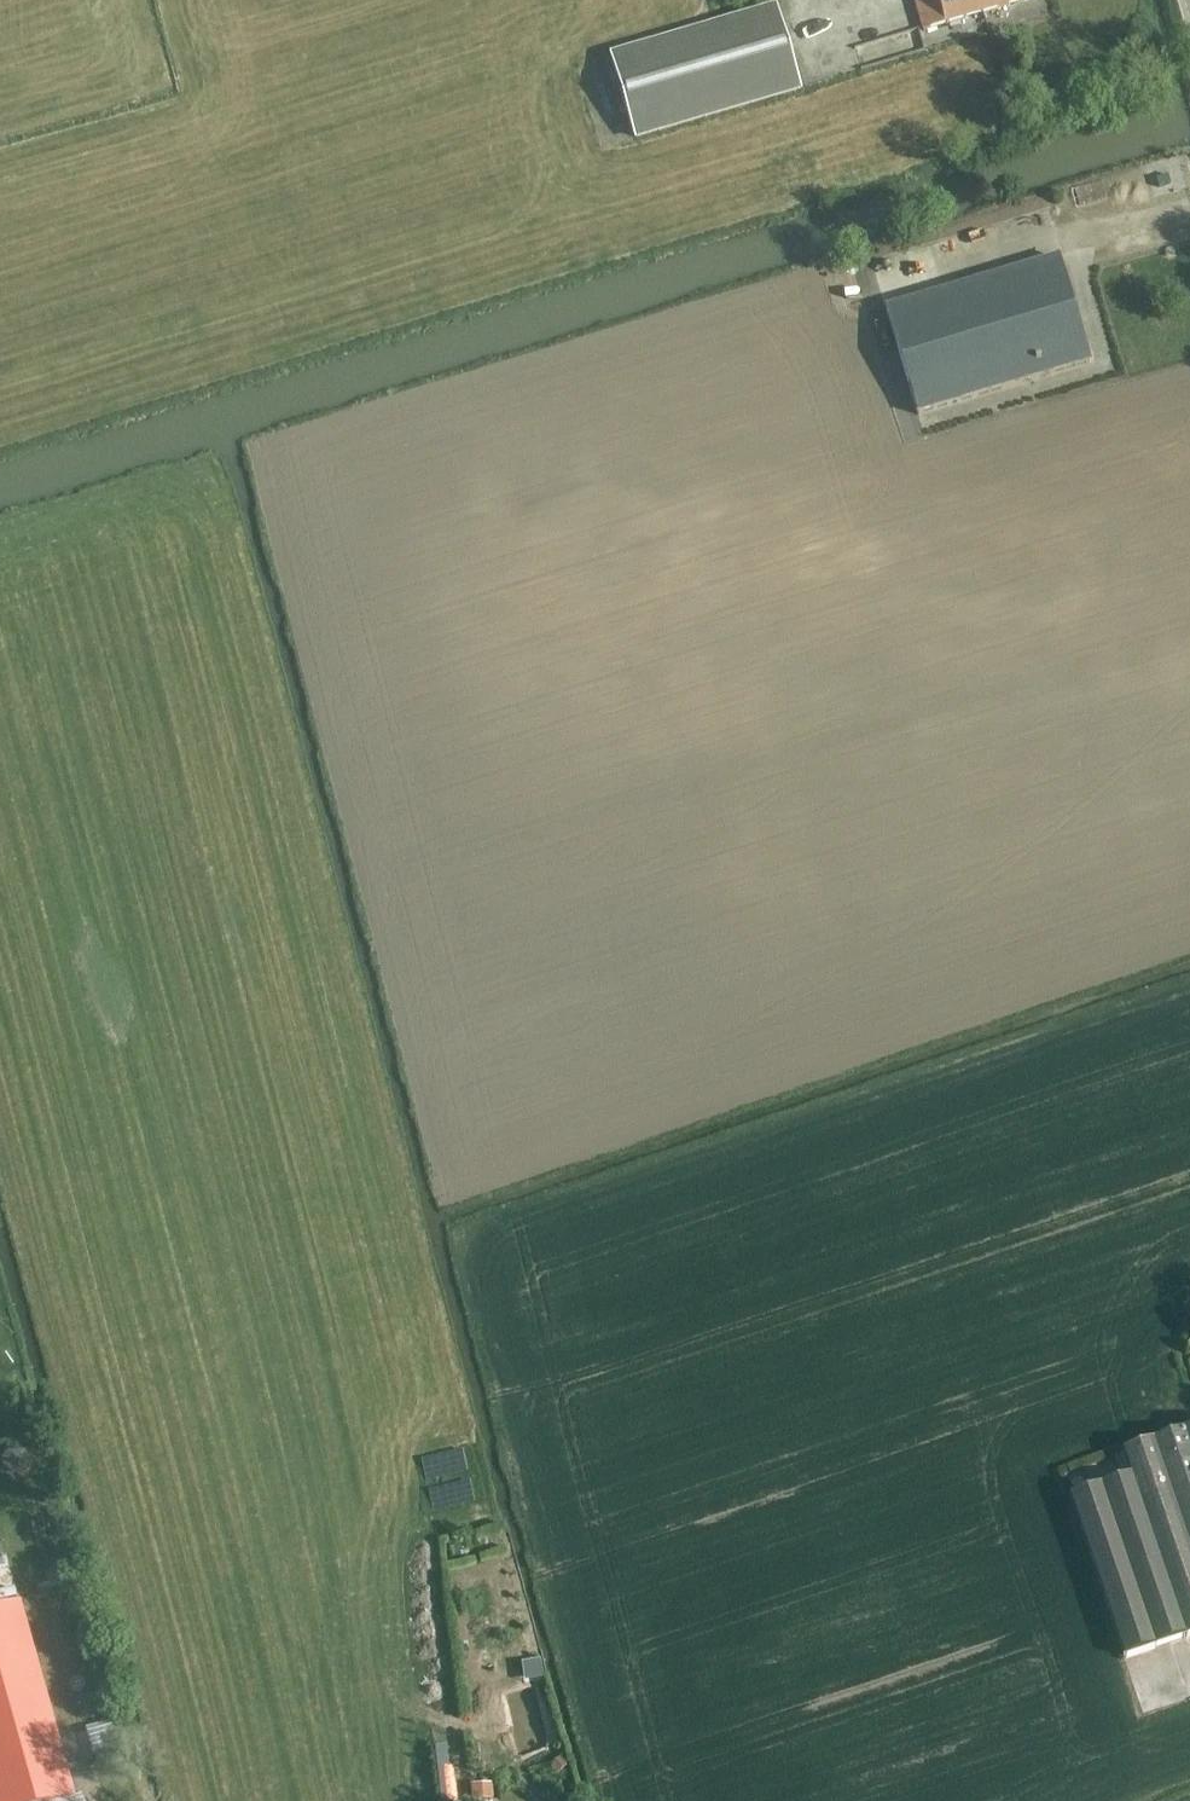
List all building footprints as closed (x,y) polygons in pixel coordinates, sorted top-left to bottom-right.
[(794,69),(774,0),(737,0),(606,38),(629,117),(794,69)] [(923,31),(1031,0),(914,0),(923,31)] [(1066,251),(1092,351),(1110,347),(1084,246),(1066,251)] [(886,309),(918,414),(1090,363),(1059,257),(886,309)] [(1122,1453),(1130,1476),(1069,1497),(1123,1658),(1185,1637),(1189,1636),(1189,1429),(1122,1453)] [(73,1797),(76,1796),(19,1597),(0,1603),(0,1800),(75,1800),(73,1797)] [(88,1725),(94,1752),(121,1746),(116,1719),(88,1725)] [(470,1786),(472,1800),(493,1800),(491,1784),(470,1786)]
